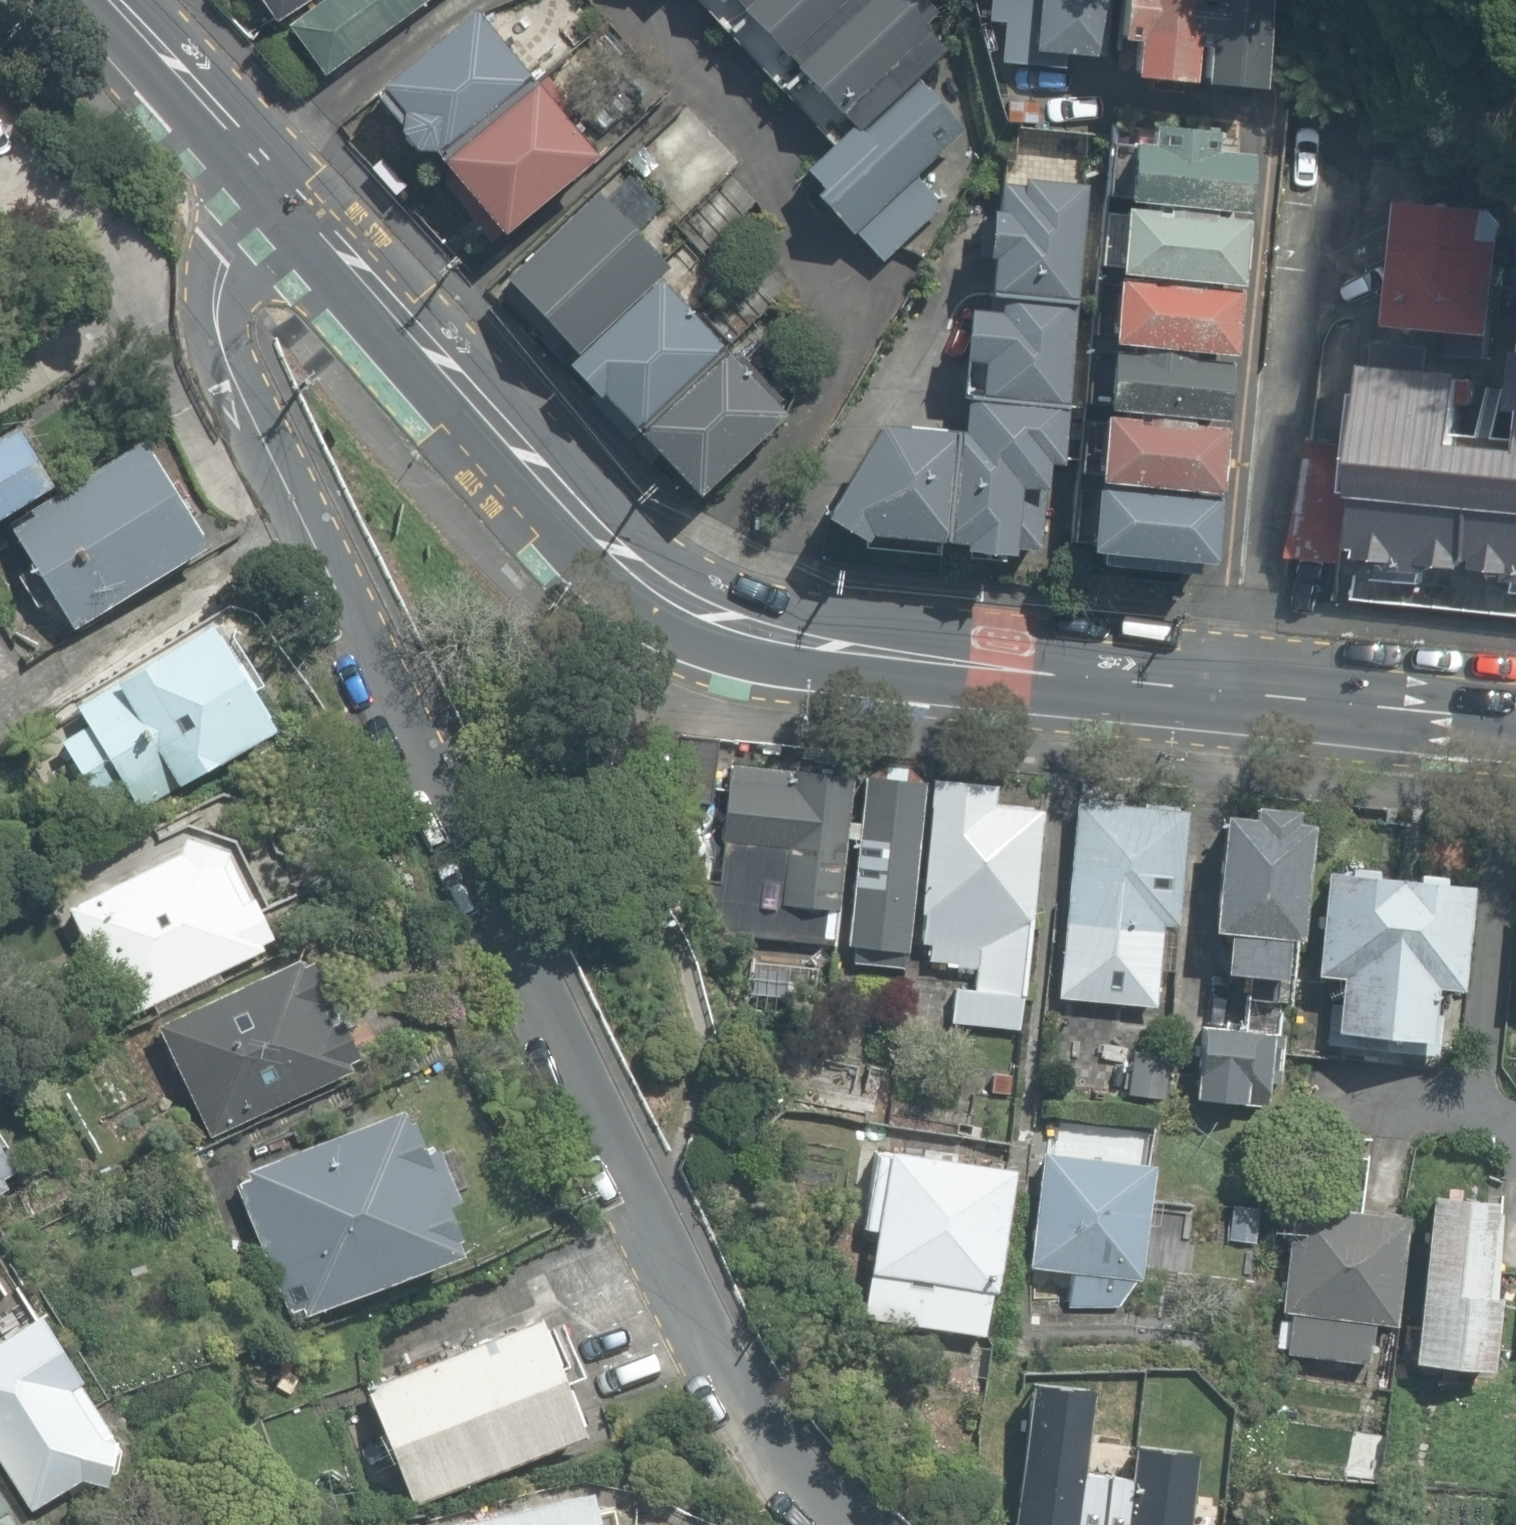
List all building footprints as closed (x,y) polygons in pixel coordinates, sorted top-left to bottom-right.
[(275,9),(288,0),(269,0),(275,9)] [(283,16),(316,61),(402,0),(305,0),(283,16)] [(732,4),(770,47),(821,0),(737,0),(732,4)] [(954,0),(821,0),(770,47),(848,131),(971,19),(954,0)] [(995,50),(1085,60),(1092,0),(1000,0),(995,50)] [(1117,68),(1190,77),(1199,0),(1125,0),(1117,68)] [(1190,77),(1259,85),(1269,0),(1199,0),(1190,77)] [(518,78),(469,13),(371,86),(407,149),(431,156),(518,78)] [(979,145),(913,77),(813,173),(878,241),(979,145)] [(597,159),(530,90),(437,167),(494,238),(597,159)] [(1123,183),(1237,194),(1243,138),(1212,135),(1213,124),(1130,116),(1123,183)] [(1060,465),(1087,179),(1019,173),(1019,181),(1002,180),(999,209),(986,208),(981,259),(987,259),(983,296),(998,297),(997,314),(964,311),(959,361),(984,363),(981,397),(963,395),(959,432),(878,425),(824,514),(862,537),(871,533),(947,539),(946,547),(1041,556),(1049,464),(1060,465)] [(1123,183),(1115,262),(1229,273),(1237,194),(1123,183)] [(1414,195),(1405,328),(1508,335),(1515,223),(1515,202),(1414,195)] [(656,272),(596,201),(506,277),(566,348),(656,272)] [(1235,285),(1113,273),(1112,282),(1095,280),(1090,331),(1107,333),(1106,342),(1136,345),(1187,350),(1228,354),(1229,336),(1238,337),(1241,304),(1234,304),(1235,285)] [(561,370),(626,439),(689,505),(786,413),(724,347),(658,279),(561,370)] [(1187,350),(1136,345),(1136,350),(1107,347),(1107,353),(1088,352),(1084,401),(1103,402),(1103,408),(1132,411),(1204,418),(1221,420),(1227,361),(1186,357),(1187,350)] [(1515,583),(1515,446),(1462,442),(1467,374),(1370,366),(1355,549),(1361,550),(1360,560),(1392,562),(1391,571),(1430,574),(1440,565),(1466,567),(1466,560),(1476,561),(1475,570),(1509,573),(1508,583),(1515,583)] [(1204,418),(1132,411),(1132,416),(1099,413),(1099,416),(1087,415),(1082,465),(1093,466),(1092,481),(1215,493),(1216,476),(1221,476),(1225,442),(1220,442),(1221,426),(1203,424),(1204,418)] [(51,474),(15,416),(0,425),(0,506),(51,474)] [(56,599),(73,627),(207,545),(142,441),(6,525),(33,567),(18,576),(39,610),(56,599)] [(1285,558),(1343,564),(1355,444),(1306,442),(1285,558)] [(1215,493),(1092,481),(1091,489),(1078,488),(1073,537),(1086,538),(1085,550),(1099,551),(1098,567),(1198,577),(1200,560),(1208,561),(1215,493)] [(65,743),(116,826),(273,730),(210,621),(79,704),(93,726),(65,743)] [(723,935),(835,946),(852,776),(730,762),(718,882),(700,880),(723,935)] [(851,963),(903,968),(922,781),(920,781),(905,766),(884,764),(869,775),(863,774),(847,946),(853,947),(851,963)] [(948,1021),(1021,1027),(1040,809),(994,805),(996,784),(927,778),(925,806),(930,807),(920,914),(924,915),(921,943),(928,944),(927,961),(946,963),(946,967),(976,970),(975,988),(951,986),(948,1021)] [(1059,993),(1153,1002),(1160,923),(1175,924),(1185,811),(1076,802),(1059,993)] [(1196,1101),(1265,1107),(1266,1094),(1268,1094),(1269,1083),(1280,1084),(1284,1035),(1278,1035),(1281,1002),(1288,1003),(1294,939),(1300,939),(1309,821),(1295,820),(1296,808),(1253,805),(1252,815),(1222,813),(1212,930),(1227,931),(1224,972),(1248,974),(1243,1029),(1202,1026),(1196,1101)] [(67,905),(123,1021),(265,951),(262,944),(273,939),(230,854),(184,836),(179,851),(67,905)] [(1325,1044),(1437,1055),(1442,1013),(1433,1012),(1436,988),(1461,991),(1471,886),(1324,871),(1314,976),(1340,979),(1337,1005),(1329,1004),(1325,1044)] [(172,1111),(188,1145),(209,1135),(211,1138),(353,1072),(348,1062),(358,1057),(340,1019),(337,1020),(327,998),(330,997),(312,960),(301,965),(298,957),(156,1024),(193,1102),(172,1111)] [(1135,1100),(1154,1103),(1158,1069),(1139,1067),(1135,1100)] [(1011,1094),(1013,1073),(994,1071),(992,1092),(1011,1094)] [(301,1306),(305,1315),(461,1252),(456,1240),(461,1238),(447,1205),(459,1200),(438,1146),(425,1151),(411,1118),(407,1119),(402,1106),(244,1170),(247,1179),(235,1184),(287,1312),(301,1306)] [(8,1190),(2,1180),(16,1172),(0,1145),(0,1195),(8,1190)] [(863,1317),(981,1334),(987,1286),(993,1287),(1010,1165),(885,1148),(885,1153),(873,1152),(862,1227),(875,1228),(863,1317)] [(1068,1307),(1118,1312),(1135,1279),(1140,1280),(1152,1165),(1043,1154),(1032,1267),(1071,1271),(1068,1307)] [(1413,1362),(1491,1369),(1499,1295),(1493,1294),(1502,1200),(1430,1193),(1413,1362)] [(1284,1351),(1367,1361),(1371,1322),(1394,1325),(1407,1215),(1291,1202),(1278,1310),(1288,1312),(1284,1351)] [(365,1375),(412,1495),(587,1426),(539,1306),(365,1375)] [(30,1510),(81,1478),(106,1485),(116,1438),(40,1312),(0,1333),(0,1461),(30,1510)] [(1106,1475),(1084,1473),(1092,1389),(1019,1381),(1005,1524),(1101,1524),(1106,1475)] [(1196,1450),(1132,1443),(1129,1477),(1106,1475),(1101,1524),(1188,1524),(1196,1450)] [(591,1478),(432,1511),(434,1524),(601,1524),(591,1478)] [(0,1492),(0,1524),(20,1524),(0,1492)]
